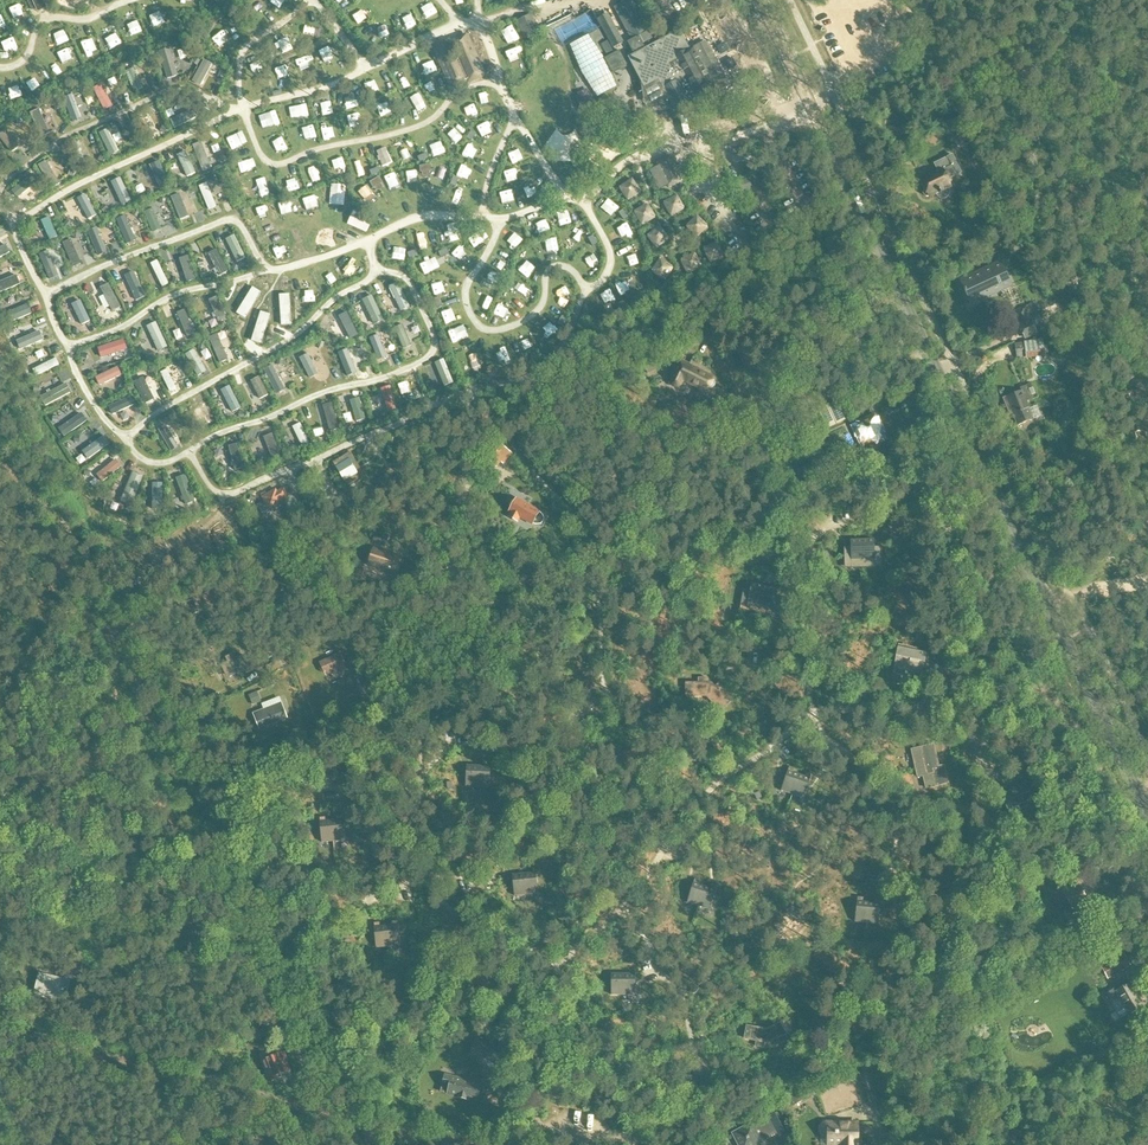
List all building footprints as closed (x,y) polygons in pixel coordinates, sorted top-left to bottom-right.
[(34,8),(38,6),(40,10),(48,6),(46,3),(49,1),(48,0),(31,0),(34,8)] [(297,11),(285,0),(276,0),(269,8),(286,23),(297,11)] [(613,7),(635,47),(653,38),(633,0),(626,0),(613,7)] [(624,42),(609,14),(598,20),(613,48),(624,42)] [(539,32),(531,15),(516,22),(524,39),(539,32)] [(223,19),(213,42),(223,46),(232,23),(223,19)] [(298,25),(291,40),(312,49),(319,33),(298,25)] [(690,50),(680,30),(628,58),(643,88),(659,80),(675,110),(697,98),(697,99),(703,95),(708,104),(719,98),(717,93),(729,86),(724,77),(719,79),(711,65),(700,44),(690,50)] [(467,85),(486,77),(467,34),(432,49),(450,88),(465,82),(467,85)] [(167,48),(158,51),(166,79),(176,76),(167,48)] [(608,57),(603,60),(606,64),(611,74),(619,70),(620,72),(627,68),(626,66),(627,66),(619,51),(614,54),(608,57)] [(294,61),(298,77),(324,71),(320,56),(294,61)] [(259,74),(262,63),(243,58),(240,69),(259,74)] [(212,65),(204,60),(192,82),(201,87),(212,65)] [(143,89),(134,69),(125,72),(134,92),(143,89)] [(234,97),(242,77),(233,74),(226,93),(234,97)] [(113,107),(101,85),(93,89),(104,111),(113,107)] [(73,98),(64,101),(72,122),(81,118),(73,98)] [(50,133),(39,109),(31,113),(42,137),(50,133)] [(174,128),(193,119),(196,118),(193,111),(190,113),(171,121),(174,128)] [(154,139),(143,118),(134,123),(145,144),(154,139)] [(962,118),(951,123),(961,143),(971,138),(962,118)] [(102,132),(100,133),(111,156),(119,152),(108,129),(106,130),(102,132)] [(0,134),(0,139),(11,153),(19,147),(5,130),(0,134)] [(471,131),(466,139),(471,142),(476,134),(471,131)] [(86,164),(75,140),(68,144),(79,168),(86,164)] [(211,169),(201,143),(193,146),(203,173),(211,169)] [(187,177),(194,173),(185,152),(177,156),(187,177)] [(426,154),(417,158),(420,163),(428,159),(426,154)] [(659,190),(665,187),(666,189),(684,181),(672,155),(657,162),(659,166),(649,170),(659,190)] [(948,188),(947,186),(949,185),(945,174),(944,170),(952,166),(948,157),(935,164),(938,172),(921,180),(924,188),(923,189),(922,190),(922,191),(923,192),(923,193),(924,194),(925,195),(926,195),(927,194),(934,191),(936,193),(939,196),(942,197),(946,195),(948,192),(948,188)] [(61,185),(46,161),(39,166),(53,189),(61,185)] [(150,165),(161,190),(170,186),(159,161),(150,165)] [(423,176),(439,175),(438,166),(433,166),(433,164),(422,164),(423,176)] [(447,180),(448,165),(441,164),(439,179),(447,180)] [(378,168),(370,171),(372,177),(381,173),(378,168)] [(391,190),(402,185),(396,173),(385,178),(391,190)] [(30,176),(13,191),(18,197),(35,182),(30,176)] [(453,176),(450,185),(456,188),(459,179),(453,176)] [(120,178),(111,183),(122,206),(131,201),(120,178)] [(754,188),(751,178),(725,186),(728,195),(754,188)] [(632,180),(629,183),(619,190),(627,202),(641,192),(632,180)] [(213,206),(203,182),(197,185),(207,209),(213,206)] [(173,197),(171,198),(180,220),(189,217),(188,213),(180,194),(173,197)] [(85,195),(77,199),(78,200),(88,218),(89,220),(96,215),(85,195)] [(677,195),(675,197),(662,203),(670,218),(685,210),(677,195)] [(165,215),(172,213),(169,203),(161,206),(159,199),(154,200),(162,229),(169,228),(165,215)] [(648,204),(646,205),(633,212),(641,227),(656,218),(648,204)] [(162,230),(153,209),(145,212),(153,233),(162,230)] [(623,210),(618,213),(624,221),(629,218),(623,210)] [(696,215),(695,216),(685,227),(698,238),(709,226),(696,215)] [(49,218),(41,221),(50,241),(58,237),(49,218)] [(125,242),(131,239),(123,218),(116,221),(125,242)] [(262,253),(271,250),(263,225),(254,228),(262,253)] [(97,227),(88,231),(99,256),(108,253),(97,227)] [(310,227),(303,231),(309,240),(315,236),(310,227)] [(659,227),(654,230),(647,236),(657,249),(669,239),(659,227)] [(116,229),(109,232),(112,239),(119,236),(116,229)] [(234,236),(226,240),(237,263),(238,262),(244,259),(245,258),(234,236)] [(593,236),(588,239),(592,247),(598,244),(593,236)] [(407,238),(396,241),(399,253),(410,250),(407,238)] [(71,240),(63,244),(73,268),(81,264),(71,240)] [(716,242),(716,243),(703,248),(710,264),(723,258),(716,242)] [(10,253),(6,245),(0,248),(0,259),(10,253)] [(447,249),(438,253),(440,258),(449,255),(447,249)] [(228,272),(216,250),(208,254),(220,277),(228,272)] [(416,250),(407,253),(409,259),(418,256),(416,250)] [(57,274),(48,252),(41,255),(49,277),(57,274)] [(695,253),(688,257),(680,260),(687,275),(702,268),(695,253)] [(196,280),(188,256),(179,259),(187,283),(196,280)] [(336,257),(334,267),(360,274),(362,264),(336,257)] [(659,259),(650,272),(664,282),(673,269),(659,259)] [(169,285),(157,261),(151,264),(162,288),(169,285)] [(1002,262),(961,282),(972,303),(1012,284),(1002,262)] [(311,267),(292,285),(299,293),(318,275),(311,267)] [(134,271),(124,276),(135,300),(144,296),(134,271)] [(21,285),(17,276),(0,283),(0,294),(21,285)] [(310,302),(332,288),(327,279),(304,293),(310,302)] [(109,284),(100,288),(112,312),(121,308),(109,284)] [(398,284),(389,288),(400,311),(409,307),(398,284)] [(235,314),(245,320),(260,295),(251,289),(235,314)] [(372,296),(365,299),(363,300),(374,324),(383,320),(381,317),(372,296)] [(209,301),(218,322),(227,318),(217,297),(209,301)] [(281,328),(292,327),(290,297),(279,298),(281,328)] [(72,304),(81,326),(90,322),(80,300),(72,304)] [(10,323),(32,314),(28,305),(6,314),(10,323)] [(1036,334),(1024,307),(1013,312),(1019,325),(1018,326),(1025,339),(1036,334)] [(195,334),(184,310),(177,314),(187,338),(195,334)] [(347,312),(339,316),(350,339),(359,335),(347,312)] [(250,345),(262,348),(271,317),(260,314),(250,345)] [(562,316),(557,324),(562,328),(567,319),(562,316)] [(168,348),(156,323),(147,327),(159,352),(168,348)] [(173,326),(180,342),(187,339),(181,323),(173,326)] [(449,329),(454,341),(469,336),(465,324),(449,329)] [(402,325),(394,329),(403,350),(411,346),(402,325)] [(44,343),(40,333),(17,342),(21,352),(44,343)] [(209,339),(220,363),(228,360),(217,335),(209,339)] [(378,335),(369,339),(378,361),(386,357),(378,335)] [(1026,362),(1026,357),(1045,355),(1042,338),(1023,340),(1024,342),(1014,343),(1016,354),(1017,358),(1018,358),(1018,363),(1026,362)] [(124,340),(98,348),(102,359),(128,350),(124,340)] [(517,354),(527,350),(523,340),(513,344),(517,354)] [(36,367),(60,356),(57,349),(33,360),(36,367)] [(359,366),(353,349),(347,351),(353,368),(359,366)] [(207,372),(194,350),(186,356),(198,377),(207,372)] [(308,354),(299,358),(310,379),(318,375),(308,354)] [(443,359),(434,363),(444,387),(453,383),(443,359)] [(655,360),(651,362),(642,365),(646,375),(659,369),(655,360)] [(714,381),(716,376),(715,375),(698,367),(697,368),(681,360),(670,383),(670,384),(671,386),(673,388),(675,388),(677,389),(679,389),(681,388),(684,381),(708,393),(710,389),(711,389),(712,389),(713,389),(714,388),(715,388),(715,387),(715,386),(715,385),(716,385),(715,385),(715,384),(715,383),(715,382),(714,382),(714,381)] [(100,386),(122,376),(118,368),(96,378),(100,386)] [(278,396),(286,391),(274,369),(266,373),(278,396)] [(168,372),(161,375),(169,391),(175,388),(168,372)] [(420,398),(426,395),(418,376),(412,379),(420,398)] [(143,378),(134,383),(145,405),(154,400),(143,378)] [(270,400),(259,378),(251,382),(262,404),(270,400)] [(1005,398),(1011,412),(1012,411),(1018,426),(1034,420),(1033,419),(1040,416),(1036,406),(1029,409),(1026,402),(1039,397),(1033,383),(1020,388),(1021,391),(1005,398)] [(67,384),(41,397),(45,406),(71,392),(67,384)] [(233,413),(241,408),(230,386),(221,391),(223,393),(231,410),(233,413)] [(390,386),(381,389),(388,413),(398,410),(390,386)] [(112,416),(135,405),(131,397),(108,407),(112,416)] [(359,398),(350,401),(356,423),(365,420),(359,398)] [(845,419),(837,400),(819,408),(827,427),(845,419)] [(322,406),(330,432),(339,429),(331,403),(322,406)] [(206,404),(199,408),(209,425),(215,422),(206,404)] [(82,411),(58,428),(64,437),(88,421),(82,411)] [(855,425),(864,444),(875,439),(877,443),(886,439),(879,422),(880,422),(877,415),(855,425)] [(300,423),(292,427),(303,449),(311,446),(300,423)] [(165,426),(158,430),(171,452),(178,448),(165,426)] [(281,455),(273,434),(264,437),(272,458),(281,455)] [(88,460),(109,445),(103,436),(82,452),(88,460)] [(494,466),(507,450),(497,442),(484,459),(494,466)] [(238,444),(228,446),(235,471),(244,469),(238,444)] [(350,453),(341,458),(340,457),(334,461),(336,465),(336,466),(344,481),(347,480),(350,486),(359,481),(355,474),(362,471),(350,453)] [(101,482),(120,466),(116,460),(97,476),(101,482)] [(144,477),(133,472),(121,503),(132,507),(144,477)] [(196,503),(186,475),(177,478),(187,506),(196,503)] [(162,500),(162,484),(154,484),(153,500),(153,510),(161,510),(162,500)] [(289,495),(285,487),(276,491),(274,489),(268,492),(267,490),(261,493),(265,499),(260,501),(265,510),(273,507),(275,512),(284,508),(281,502),(283,501),(282,499),(289,495)] [(510,511),(512,512),(509,518),(517,523),(520,517),(526,521),(525,523),(531,527),(533,524),(536,525),(540,524),(543,519),(541,515),(539,513),(533,509),(517,499),(510,511)] [(851,558),(862,558),(862,541),(851,542),(851,558)] [(862,541),(862,558),(862,562),(876,562),(875,541),(862,541)] [(368,566),(393,574),(399,556),(374,548),(368,566)] [(760,607),(763,587),(752,584),(748,605),(760,607)] [(763,587),(760,607),(771,610),(774,589),(763,587)] [(218,604),(222,603),(218,590),(214,592),(213,591),(197,598),(203,611),(218,605),(218,604)] [(898,648),(894,665),(911,669),(910,672),(922,674),(927,654),(898,648)] [(228,662),(224,664),(221,665),(228,678),(230,676),(250,668),(244,656),(240,658),(240,657),(236,659),(234,654),(226,658),(228,662)] [(337,676),(347,671),(340,654),(320,663),(325,673),(334,669),(337,676)] [(707,696),(712,683),(708,683),(708,678),(699,678),(699,683),(693,683),(693,696),(707,696)] [(712,683),(707,696),(717,706),(726,697),(721,693),(725,689),(719,683),(715,686),(712,683)] [(259,690),(251,694),(254,703),(263,700),(259,690)] [(262,729),(288,718),(282,703),(267,710),(256,715),(262,729)] [(927,775),(933,773),(932,768),(939,767),(934,745),(921,748),(926,770),(927,775)] [(478,788),(479,766),(467,765),(466,787),(478,788)] [(932,768),(933,773),(936,787),(949,784),(945,765),(939,767),(932,768)] [(479,766),(478,788),(490,788),(491,767),(479,766)] [(793,794),(800,775),(794,773),(795,770),(790,768),(782,790),(793,794)] [(800,775),(793,794),(804,798),(812,776),(806,774),(805,777),(800,775)] [(332,820),(334,841),(346,840),(344,819),(343,819),(342,816),(337,816),(338,820),(332,820)] [(322,842),(334,841),(332,820),(326,821),(325,818),(320,818),(322,842)] [(524,874),(527,894),(538,893),(536,873),(524,874)] [(515,896),(527,894),(524,874),(513,875),(515,896)] [(698,905),(704,886),(700,884),(701,881),(695,879),(688,902),(698,905)] [(704,886),(698,905),(710,909),(717,886),(711,884),(710,887),(704,886)] [(868,923),(870,902),(863,901),(863,898),(858,898),(855,921),(868,923)] [(870,902),(868,923),(879,924),(881,900),(875,899),(875,903),(870,902)] [(387,925),(388,946),(400,945),(398,921),(391,922),(392,925),(387,925)] [(376,947),(388,946),(387,925),(380,926),(379,922),(374,923),(375,926),(376,947)] [(64,1000),(69,979),(39,972),(34,993),(64,1000)] [(612,995),(623,995),(623,974),(612,974),(612,995)] [(623,974),(623,995),(636,995),(636,974),(623,974)] [(1129,1014),(1143,1007),(1136,994),(1138,993),(1132,983),(1116,992),(1129,1014)] [(767,1030),(770,1044),(774,1042),(776,1046),(784,1041),(782,1037),(792,1031),(785,1020),(768,1030),(767,1030)] [(767,1043),(770,1044),(767,1030),(746,1026),(743,1038),(751,1040),(756,1041),(755,1046),(766,1048),(767,1043)] [(252,1044),(270,1037),(266,1027),(249,1034),(252,1044)] [(473,1038),(469,1056),(493,1061),(497,1043),(473,1038)] [(285,1052),(272,1057),(263,1061),(271,1082),(282,1078),(281,1074),(291,1070),(287,1061),(288,1060),(285,1052)] [(857,1067),(869,1107),(880,1104),(867,1064),(857,1067)] [(484,1104),(489,1086),(445,1075),(441,1093),(484,1104)] [(733,1133),(739,1144),(762,1144),(765,1143),(763,1139),(775,1133),(766,1116),(733,1133)] [(827,1136),(827,1144),(828,1144),(860,1144),(861,1125),(827,1125),(825,1125),(824,1125),(823,1126),(822,1127),(821,1128),(821,1130),(821,1131),(821,1132),(822,1134),(823,1135),(824,1135),(825,1136),(827,1136)]
